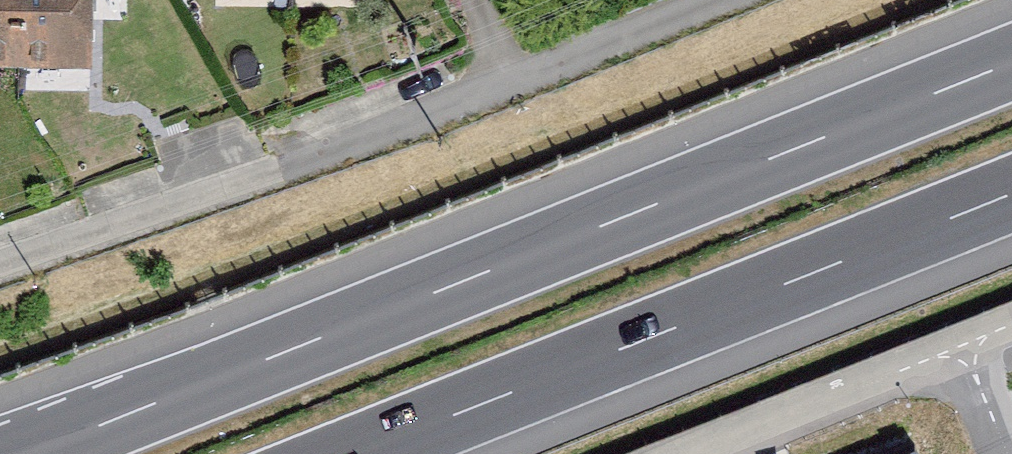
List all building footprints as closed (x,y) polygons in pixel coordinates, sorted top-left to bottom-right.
[(102,67),(103,0),(0,0),(0,66),(102,67)]
